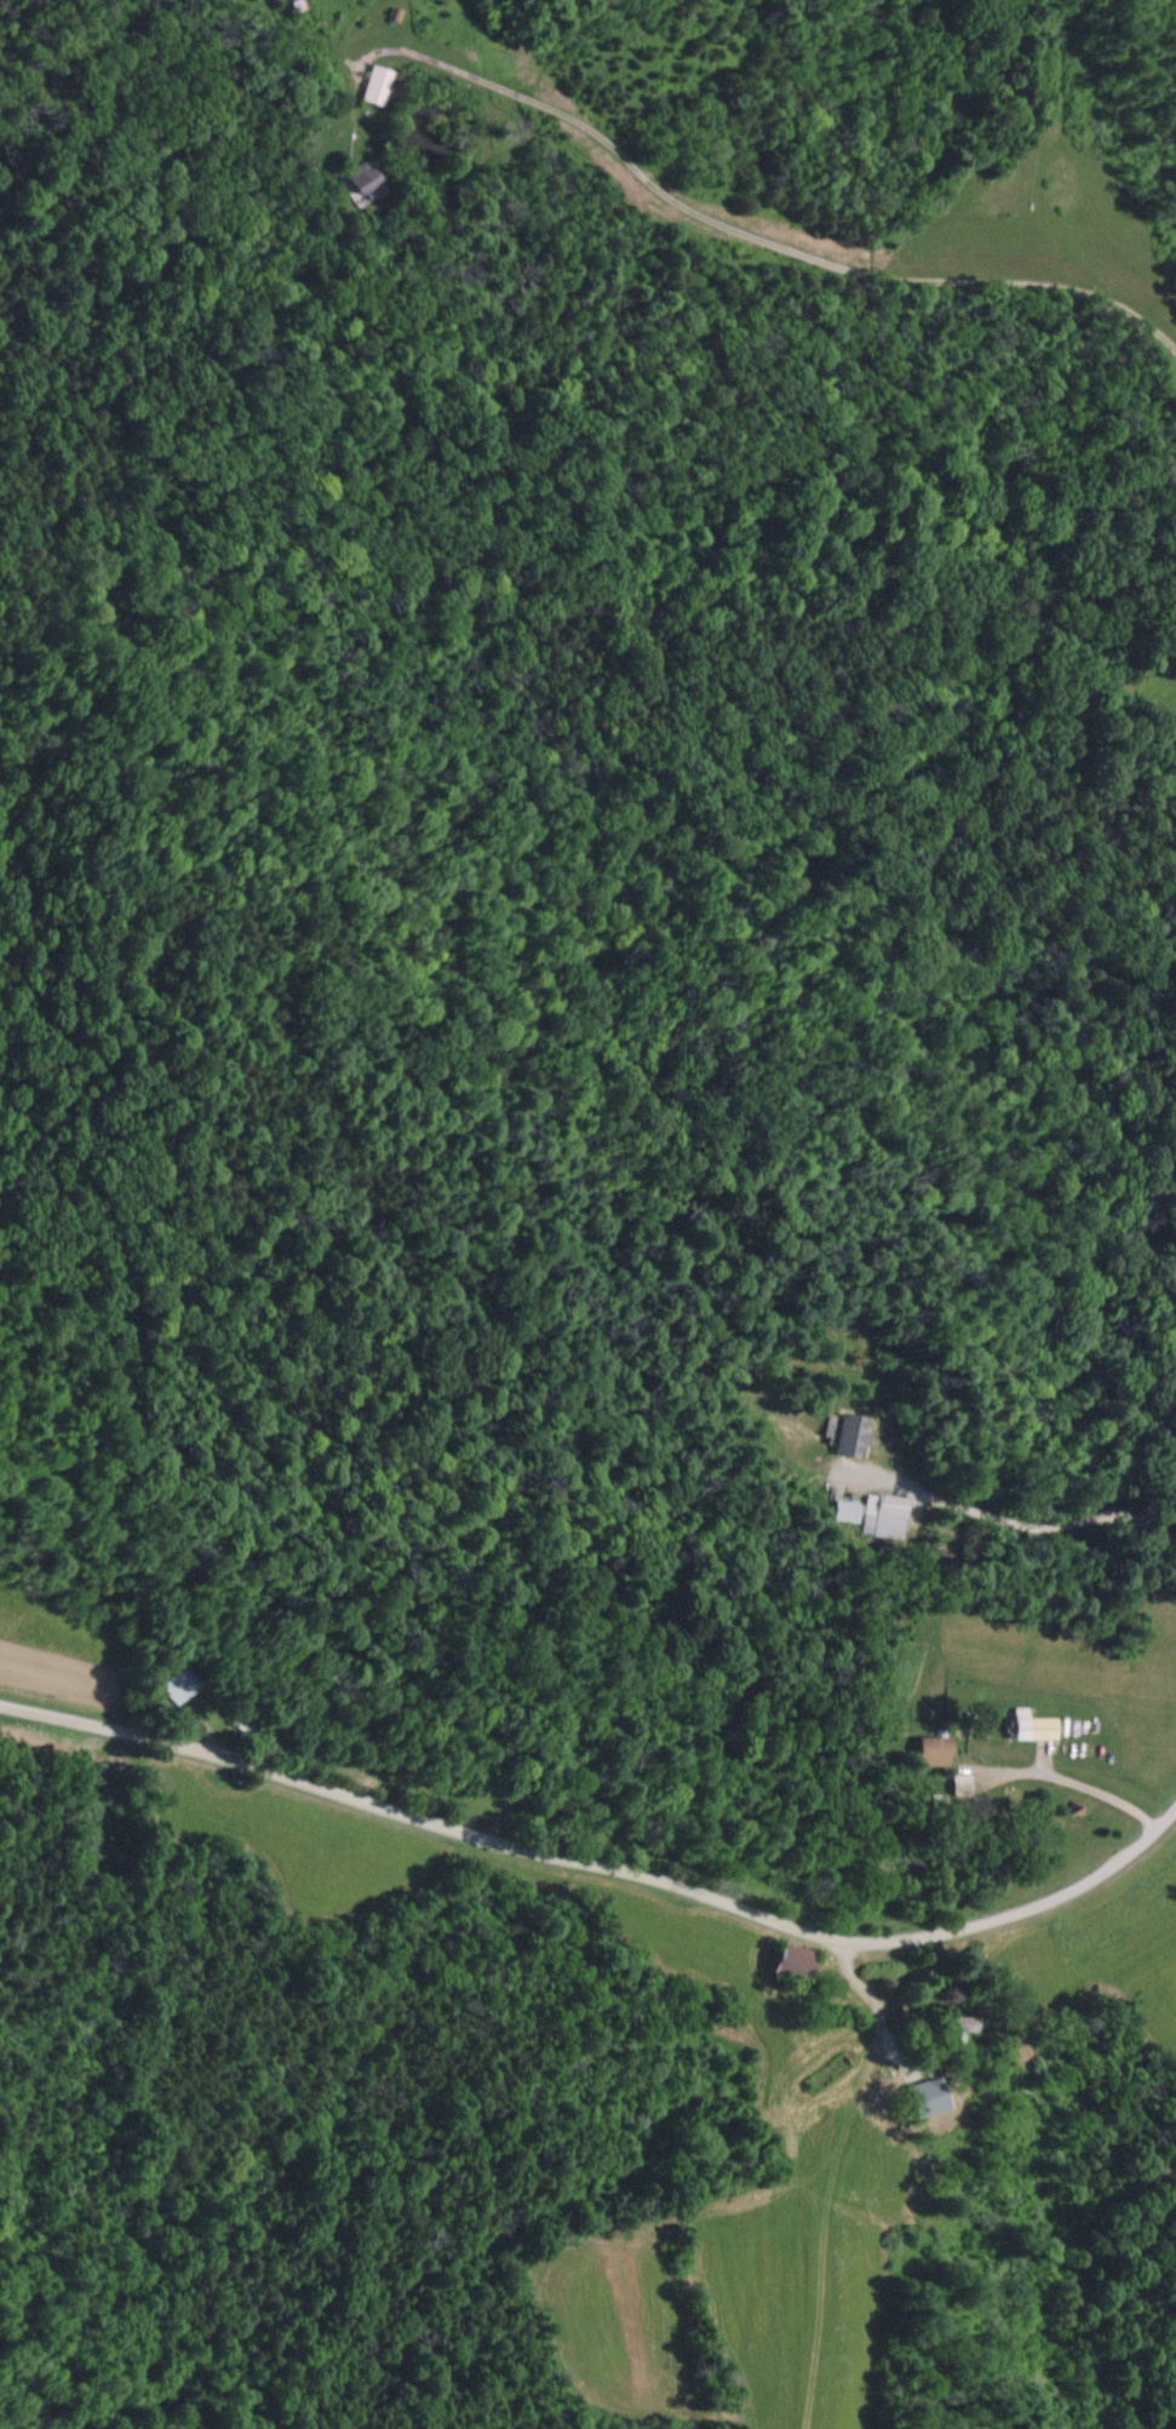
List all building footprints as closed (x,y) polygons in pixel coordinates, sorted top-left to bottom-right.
[(378,107),(390,74),(368,66),(357,100),(378,107)] [(337,179),(354,199),(367,188),(374,196),(384,188),(359,160),(337,179)] [(863,1420),(838,1415),(830,1455),(855,1460),(863,1420)] [(858,1536),(898,1540),(902,1500),(862,1495),(858,1536)] [(855,1505),(831,1502),(828,1521),(853,1524),(855,1505)] [(154,1688),(172,1707),(191,1688),(173,1669),(154,1688)] [(1053,1720),(1024,1719),(1024,1710),(1009,1709),(1009,1741),(1053,1742),(1053,1720)] [(944,1767),(944,1738),(912,1739),(913,1768),(944,1767)]
